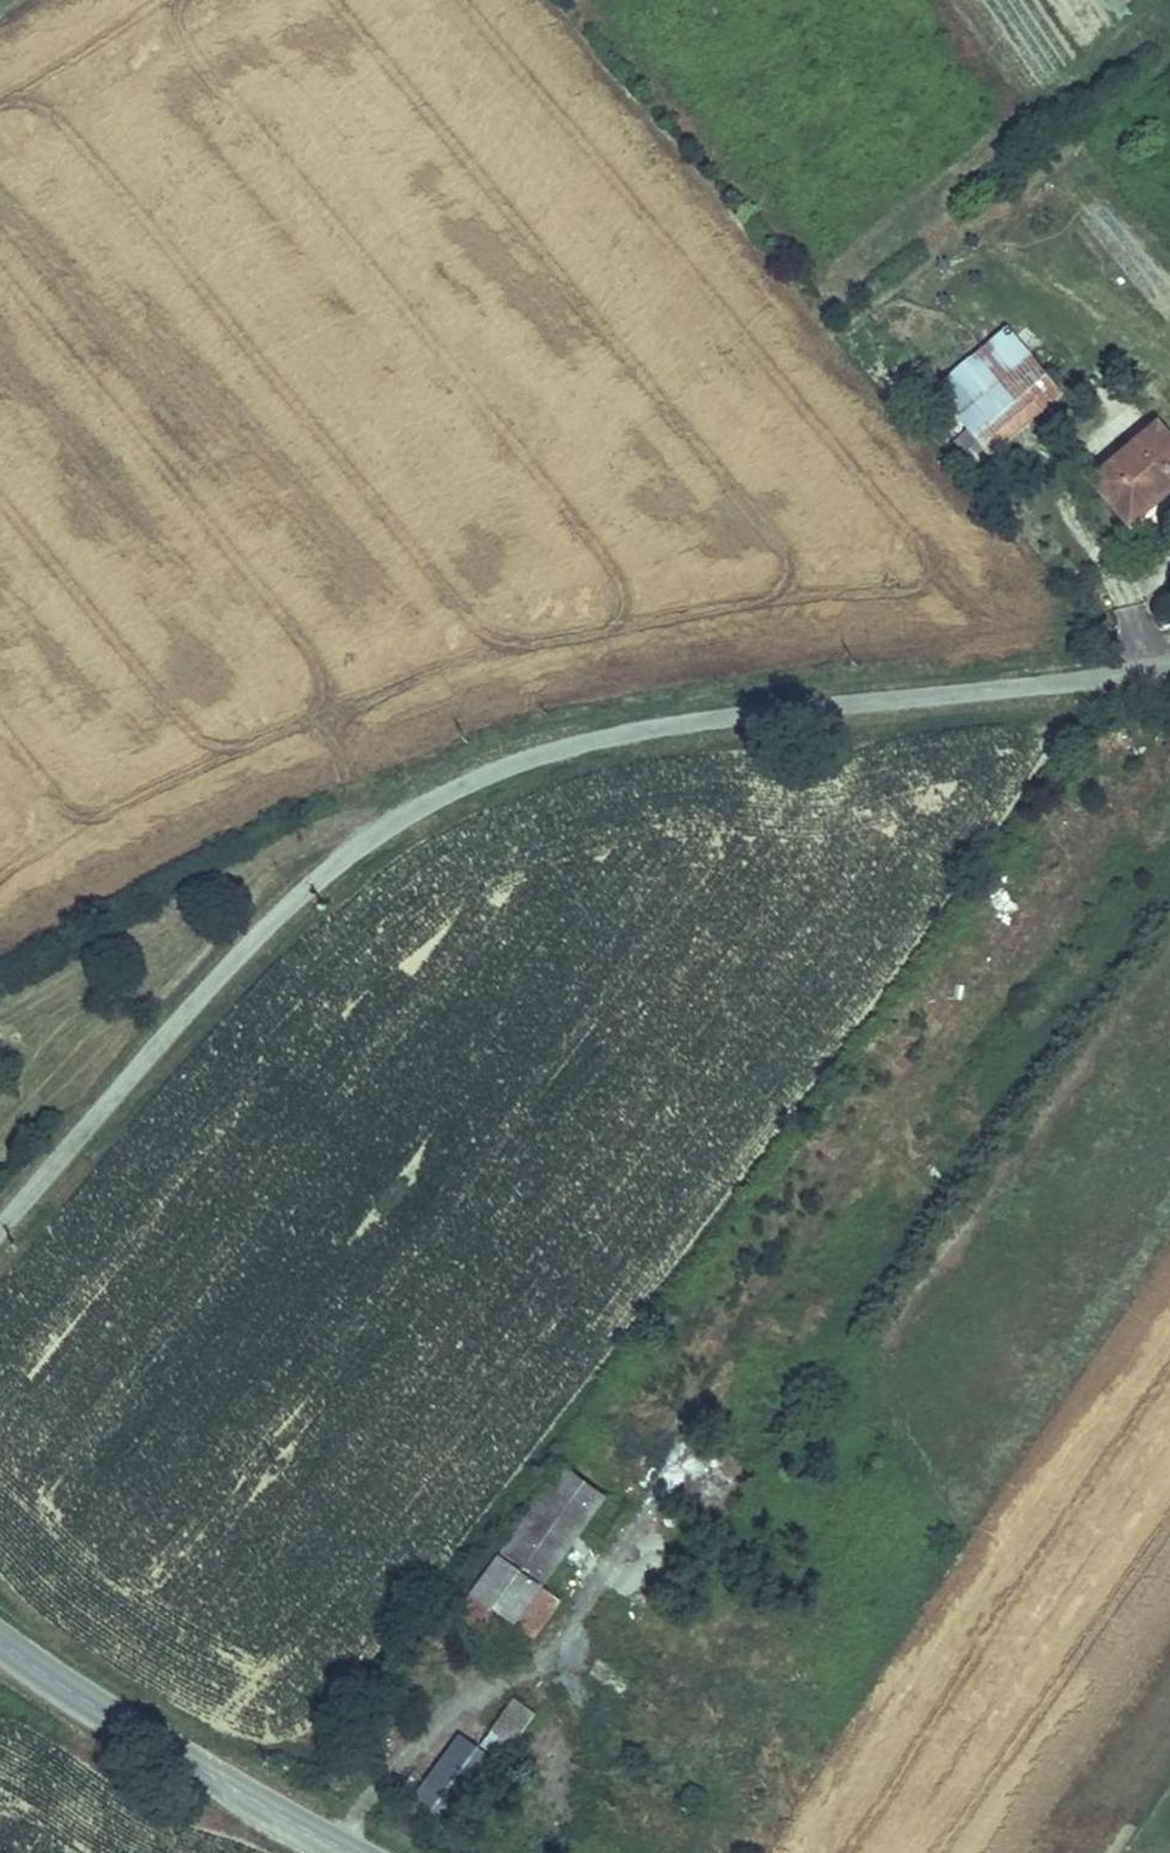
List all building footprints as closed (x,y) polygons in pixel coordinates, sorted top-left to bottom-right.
[(931,390),(956,423),(1027,365),(1001,333),(931,390)] [(1055,402),(1027,365),(956,423),(984,460),(1055,402)] [(1094,482),(1132,528),(1169,496),(1169,431),(1164,424),(1094,482)] [(665,1478),(684,1446),(670,1437),(650,1469),(665,1478)] [(525,1617),(555,1578),(545,1571),(581,1523),(539,1491),(456,1601),(474,1615),(492,1592),(525,1617)] [(564,1585),(555,1578),(525,1617),(535,1624),(564,1585)] [(507,1757),(532,1709),(508,1697),(483,1745),(507,1757)] [(452,1732),(411,1798),(453,1824),(494,1758),(452,1732)]
